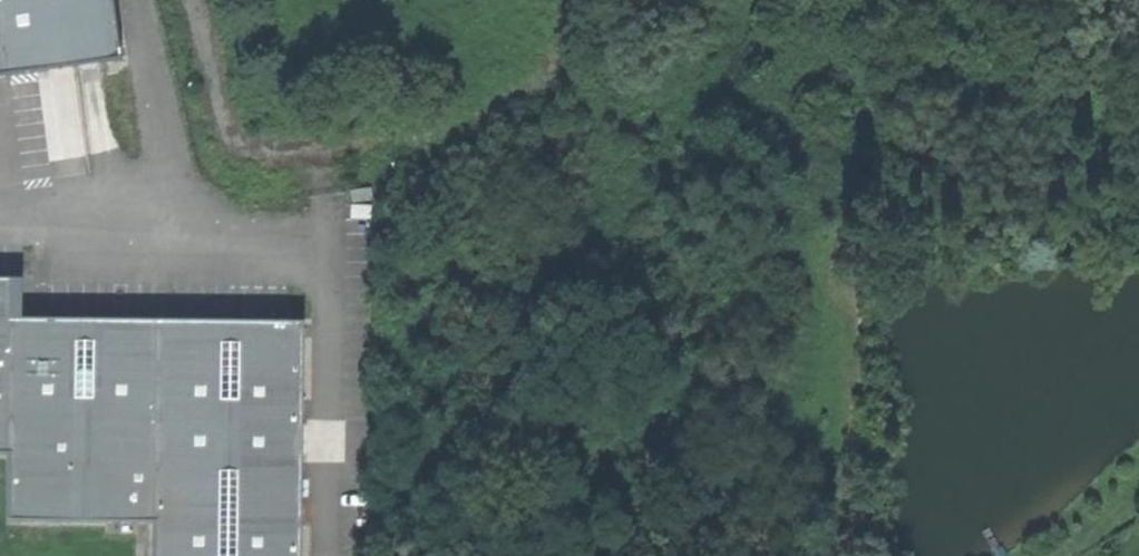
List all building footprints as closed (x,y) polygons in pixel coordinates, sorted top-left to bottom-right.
[(131,62),(122,0),(0,0),(0,79),(131,62)] [(14,299),(14,319),(33,320),(34,281),(0,280),(0,299),(14,299)] [(10,455),(9,522),(156,524),(155,555),(302,555),(305,323),(121,321),(33,320),(14,319),(14,299),(0,299),(0,455),(10,455)]
